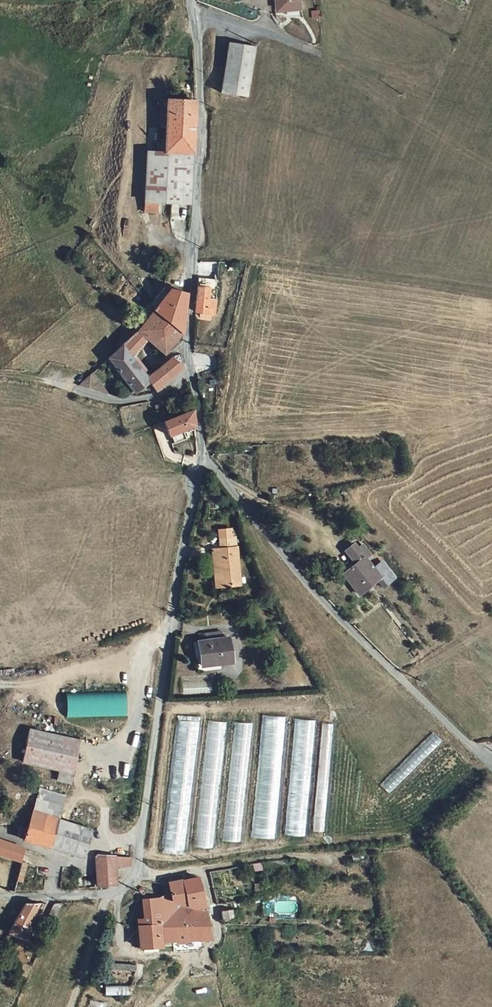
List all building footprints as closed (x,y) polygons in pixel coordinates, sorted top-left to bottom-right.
[(311,10),(312,19),(320,18),(319,10),(311,10)] [(232,94),(248,43),(223,34),(206,85),(232,94)] [(184,105),(184,93),(154,92),(153,142),(137,142),(137,153),(135,199),(148,200),(148,194),(180,194),(184,105)] [(195,269),(195,273),(188,274),(187,309),(198,309),(199,300),(203,300),(204,292),(199,291),(201,269),(195,269)] [(162,320),(173,331),(175,330),(176,290),(159,287),(145,304),(157,315),(162,320)] [(137,336),(144,342),(149,337),(144,332),(157,315),(145,304),(131,323),(129,326),(137,336)] [(157,315),(144,332),(149,337),(154,331),(162,320),(157,315)] [(162,320),(154,331),(165,341),(173,331),(162,320)] [(122,356),(137,336),(129,326),(114,345),(100,357),(128,395),(143,383),(147,389),(160,382),(149,367),(139,376),(122,356)] [(154,331),(149,337),(144,342),(156,352),(165,341),(154,331)] [(170,373),(177,368),(165,352),(149,367),(160,382),(170,373)] [(189,425),(185,407),(159,419),(166,436),(189,425)] [(213,551),(216,552),(215,576),(235,577),(236,539),(233,539),(233,534),(219,534),(219,538),(213,538),(213,551)] [(336,570),(329,577),(345,595),(363,577),(376,589),(383,583),(370,568),(363,575),(348,559),(353,553),(345,545),(340,551),(335,546),(328,553),(343,570),(338,573),(336,570)] [(190,639),(178,641),(182,665),(214,660),(209,636),(204,636),(203,631),(190,633),(190,639)] [(182,683),(183,695),(213,694),(212,681),(182,683)] [(65,694),(66,717),(127,715),(126,691),(65,694)] [(258,745),(252,844),(276,845),(283,711),(263,710),(261,746),(258,745)] [(215,849),(224,722),(205,720),(196,847),(215,849)] [(186,734),(185,741),(197,742),(199,723),(179,721),(177,733),(186,734)] [(243,842),(249,723),(232,722),(226,841),(243,842)] [(41,781),(54,784),(64,741),(14,730),(7,763),(44,771),(41,781)] [(47,797),(23,789),(16,811),(40,818),(47,797)] [(167,799),(163,854),(184,855),(188,800),(167,799)] [(8,837),(8,840),(66,860),(76,829),(40,818),(16,811),(11,826),(4,825),(1,835),(8,837)] [(78,889),(97,885),(99,870),(113,869),(114,865),(115,855),(77,856),(78,889)] [(252,864),(253,872),(262,870),(261,862),(252,864)] [(22,863),(18,881),(23,882),(27,864),(22,863)] [(10,867),(3,865),(0,875),(0,885),(3,886),(10,867)] [(167,914),(173,916),(188,913),(181,884),(163,886),(167,914)] [(140,911),(123,913),(124,923),(120,924),(120,927),(121,934),(144,931),(146,948),(196,942),(188,913),(173,916),(167,914),(163,886),(148,887),(149,895),(139,901),(140,911)] [(55,916),(60,905),(55,902),(49,914),(55,916)] [(8,907),(0,920),(0,944),(8,948),(15,937),(10,935),(24,907),(8,907)] [(221,911),(223,921),(234,919),(232,909),(221,911)] [(204,927),(218,925),(215,912),(201,914),(204,927)] [(144,931),(121,934),(123,959),(147,956),(146,948),(144,931)] [(372,942),(359,943),(359,951),(373,950),(372,942)] [(119,977),(90,979),(91,985),(120,984),(119,977)] [(105,987),(105,996),(129,994),(129,985),(105,987)]
